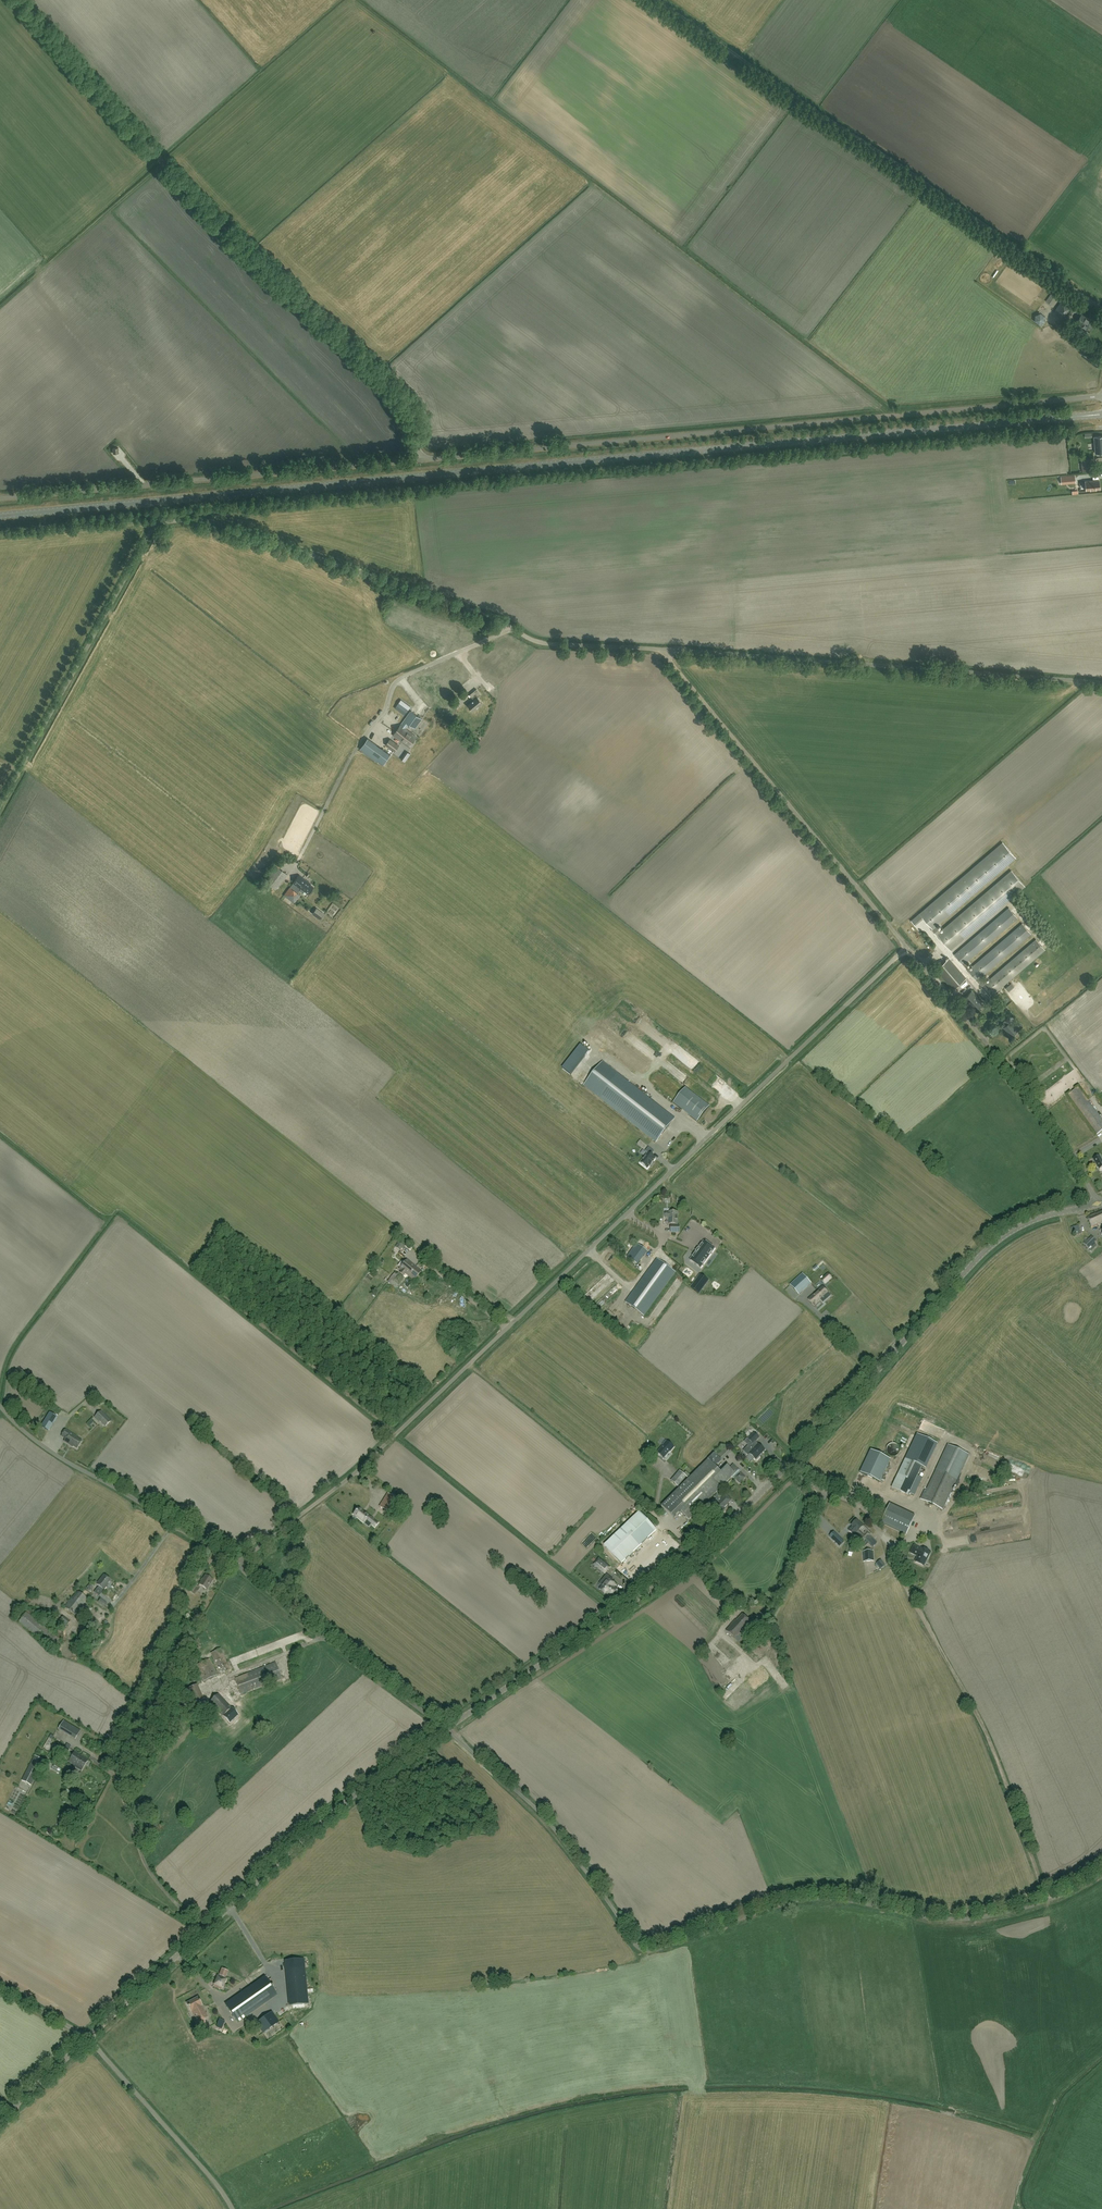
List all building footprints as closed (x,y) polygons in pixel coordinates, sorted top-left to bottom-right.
[(1051,304),(1055,298),(1052,295),(1047,302),(1051,304)] [(1063,300),(1054,312),(1062,318),(1071,306),(1063,300)] [(1037,315),(1038,324),(1045,323),(1045,314),(1037,315)] [(1095,323),(1082,314),(1076,322),(1082,326),(1082,327),(1089,332),(1095,323)] [(1094,444),(1095,453),(1101,453),(1101,436),(1094,437),(1094,444)] [(1090,470),(1090,462),(1089,459),(1081,460),(1081,463),(1082,471),(1090,470)] [(1087,490),(1099,489),(1099,480),(1086,481),(1087,490)] [(431,612),(418,617),(422,625),(427,623),(429,628),(437,624),(435,619),(434,620),(431,612)] [(434,686),(443,698),(447,695),(428,671),(421,676),(431,689),(434,686)] [(421,688),(425,684),(419,677),(414,680),(421,688)] [(428,688),(422,691),(425,697),(431,693),(428,688)] [(473,710),(483,703),(478,697),(481,694),(477,689),(470,694),(474,700),(468,705),(473,710)] [(439,699),(443,707),(447,705),(443,697),(439,699)] [(401,700),(397,705),(405,711),(406,712),(411,706),(401,700)] [(415,728),(422,719),(411,711),(393,735),(410,747),(417,737),(406,728),(409,724),(415,728)] [(368,738),(360,749),(378,762),(378,761),(383,765),(390,755),(368,738)] [(390,740),(385,746),(395,752),(399,746),(390,740)] [(932,928),(931,929),(936,935),(937,934),(950,950),(1024,886),(1011,870),(940,931),(936,926),(1016,858),(1003,842),(911,921),(915,925),(923,918),(932,928)] [(276,866),(265,881),(272,887),(276,889),(287,874),(276,866)] [(308,894),(313,887),(310,884),(311,884),(299,875),(293,883),(290,887),(284,895),(294,903),(300,895),(297,893),(299,890),(302,892),(304,890),(308,894)] [(990,997),(1045,950),(1036,939),(987,981),(982,976),(1031,934),(1022,923),(970,967),(966,962),(1018,918),(1009,907),(954,954),(962,964),(963,964),(969,971),(968,971),(976,980),(982,987),(990,997)] [(936,969),(953,989),(966,978),(949,958),(936,969)] [(975,1010),(982,1004),(977,998),(978,997),(972,991),(963,999),(968,1004),(969,1003),(975,1010)] [(1011,1036),(1018,1030),(1011,1021),(1012,1020),(1009,1017),(1003,1021),(1006,1025),(1004,1027),(1011,1036)] [(581,1045),(562,1069),(570,1075),(589,1052),(581,1045)] [(656,1142),(675,1119),(618,1075),(600,1098),(656,1142)] [(685,1088),(673,1103),(697,1122),(709,1107),(685,1088)] [(1101,1131),(1101,1119),(1078,1088),(1068,1095),(1097,1135),(1101,1131)] [(653,1161),(655,1158),(651,1155),(654,1152),(649,1148),(646,1151),(648,1153),(640,1163),(647,1168),(649,1166),(650,1166),(654,1162),(653,1161)] [(1099,1155),(1093,1159),(1099,1169),(1101,1167),(1101,1161),(1099,1155)] [(1101,1222),(1101,1211),(1087,1217),(1092,1228),(1099,1225),(1098,1224),(1101,1222)] [(665,1218),(668,1218),(669,1218),(669,1224),(671,1224),(670,1233),(679,1233),(679,1226),(677,1226),(678,1212),(669,1212),(669,1213),(665,1213),(665,1218)] [(1073,1233),(1080,1231),(1078,1225),(1071,1227),(1073,1233)] [(1089,1248),(1096,1241),(1092,1236),(1084,1243),(1089,1248)] [(690,1260),(701,1268),(715,1249),(704,1241),(690,1260)] [(400,1251),(403,1246),(399,1242),(395,1247),(400,1251)] [(637,1265),(647,1252),(636,1244),(627,1257),(637,1265)] [(413,1270),(416,1266),(407,1259),(399,1269),(401,1271),(400,1273),(404,1276),(405,1274),(408,1276),(411,1273),(409,1271),(411,1270),(412,1269),(413,1270)] [(644,1316),(675,1273),(657,1259),(625,1302),(644,1316)] [(408,1276),(414,1281),(422,1271),(416,1266),(413,1270),(412,1269),(411,1270),(409,1271),(411,1273),(408,1276)] [(402,1281),(394,1274),(387,1282),(396,1289),(402,1281)] [(803,1291),(808,1287),(811,1284),(802,1274),(790,1285),(799,1295),(803,1291)] [(828,1274),(821,1280),(825,1284),(832,1278),(828,1274)] [(706,1285),(697,1279),(690,1288),(699,1294),(706,1285)] [(823,1300),(830,1295),(822,1286),(807,1299),(814,1307),(822,1299),(823,1300)] [(105,1427),(111,1421),(101,1411),(94,1418),(98,1422),(99,1422),(105,1427)] [(49,1412),(40,1426),(48,1431),(57,1417),(49,1412)] [(65,1430),(61,1436),(66,1439),(64,1442),(70,1445),(72,1446),(71,1446),(73,1447),(77,1449),(82,1442),(76,1438),(77,1437),(65,1430)] [(755,1460),(765,1450),(758,1444),(758,1445),(755,1442),(759,1438),(754,1434),(749,1439),(752,1443),(743,1451),(748,1456),(750,1454),(755,1460)] [(663,1445),(664,1446),(658,1453),(664,1458),(670,1451),(671,1452),(678,1445),(669,1437),(663,1445)] [(900,1451),(900,1450),(900,1449),(899,1448),(899,1447),(899,1446),(898,1446),(898,1445),(897,1445),(897,1444),(896,1444),(895,1444),(895,1443),(894,1443),(893,1443),(892,1443),(891,1444),(890,1444),(889,1444),(889,1445),(888,1445),(888,1446),(887,1446),(887,1447),(887,1448),(886,1449),(886,1450),(886,1451),(886,1452),(887,1452),(887,1453),(887,1454),(888,1454),(888,1455),(889,1455),(889,1456),(890,1456),(891,1456),(892,1457),(893,1457),(894,1457),(895,1457),(895,1456),(896,1456),(897,1456),(897,1455),(898,1455),(898,1454),(899,1454),(899,1453),(899,1452),(900,1452),(900,1451)] [(920,1499),(937,1508),(942,1510),(957,1480),(969,1456),(947,1445),(936,1470),(926,1492),(924,1491),(920,1499)] [(880,1482),(890,1460),(870,1450),(860,1473),(880,1482)] [(739,1473),(737,1471),(738,1470),(734,1466),(733,1466),(732,1466),(730,1468),(727,1466),(721,1473),(717,1469),(726,1459),(720,1453),(717,1457),(714,1454),(691,1477),(686,1472),(684,1475),(680,1471),(671,1481),(678,1487),(687,1477),(689,1479),(662,1506),(674,1519),(681,1512),(689,1520),(732,1477),(734,1479),(734,1478),(739,1484),(745,1478),(740,1473),(739,1473)] [(891,1487),(908,1495),(922,1466),(905,1458),(891,1487)] [(374,1508),(380,1500),(367,1488),(360,1496),(374,1508)] [(388,1494),(385,1497),(380,1507),(391,1513),(399,1501),(388,1494)] [(725,1509),(724,1508),(732,1501),(726,1494),(721,1499),(719,1498),(719,1497),(717,1495),(715,1497),(717,1499),(709,1507),(718,1516),(725,1510),(725,1509)] [(736,1501),(731,1505),(737,1513),(742,1510),(736,1501)] [(882,1524),(907,1536),(916,1517),(891,1505),(882,1524)] [(364,1513),(362,1511),(358,1508),(358,1509),(354,1513),(354,1514),(364,1523),(366,1520),(372,1524),(375,1527),(378,1523),(369,1516),(364,1513)] [(622,1564),(657,1530),(639,1512),(604,1545),(622,1564)] [(856,1532),(857,1533),(863,1527),(857,1520),(852,1525),(857,1531),(856,1532)] [(864,1526),(863,1527),(857,1533),(861,1537),(858,1540),(862,1544),(866,1540),(873,1548),(877,1544),(872,1539),(871,1540),(869,1537),(871,1535),(872,1534),(870,1532),(869,1533),(867,1530),(864,1526)] [(844,1542),(838,1536),(834,1532),(829,1536),(834,1541),(839,1546),(844,1542)] [(654,1539),(645,1552),(648,1554),(657,1541),(654,1539)] [(914,1546),(910,1553),(916,1556),(917,1555),(918,1556),(915,1562),(924,1566),(926,1560),(927,1560),(930,1552),(922,1548),(921,1549),(914,1546)] [(863,1562),(874,1561),(874,1551),(863,1552),(863,1562)] [(599,1559),(596,1563),(594,1565),(599,1568),(605,1574),(610,1568),(599,1559)] [(881,1560),(877,1563),(881,1569),(885,1566),(881,1560)] [(891,1592),(899,1587),(888,1570),(882,1574),(890,1586),(888,1588),(891,1592)] [(110,1580),(103,1575),(96,1584),(98,1586),(96,1589),(101,1592),(103,1589),(104,1590),(107,1586),(106,1585),(110,1580)] [(605,1594),(606,1593),(611,1597),(614,1593),(615,1594),(617,1592),(616,1591),(617,1590),(614,1587),(616,1585),(611,1581),(613,1580),(607,1575),(599,1584),(602,1586),(600,1590),(605,1594)] [(206,1590),(213,1581),(205,1576),(199,1585),(206,1590)] [(191,1593),(196,1586),(191,1582),(186,1589),(191,1593)] [(75,1616),(88,1600),(77,1591),(65,1607),(75,1616)] [(55,1651),(63,1642),(26,1612),(19,1622),(55,1651)] [(745,1628),(751,1622),(743,1614),(737,1621),(736,1620),(726,1630),(739,1642),(748,1631),(745,1628)] [(66,1627),(70,1622),(63,1617),(59,1622),(66,1627)] [(106,1637),(110,1633),(101,1626),(98,1631),(106,1637)] [(75,1645),(84,1636),(80,1632),(71,1641),(75,1645)] [(96,1646),(102,1639),(93,1633),(88,1640),(96,1646)] [(761,1653),(767,1647),(762,1643),(756,1649),(761,1653)] [(729,1652),(737,1659),(741,1654),(732,1647),(729,1652)] [(737,1708),(766,1682),(755,1669),(726,1696),(737,1708)] [(219,1693),(212,1700),(225,1715),(232,1709),(222,1698),(223,1698),(219,1693)] [(230,1724),(240,1717),(235,1709),(225,1716),(230,1724)] [(80,1731),(64,1721),(59,1729),(75,1739),(80,1731)] [(81,1771),(88,1760),(75,1752),(69,1761),(75,1765),(74,1766),(81,1771)] [(31,1785),(44,1760),(34,1756),(22,1781),(31,1785)] [(307,2004),(303,1968),(287,1970),(291,2005),(307,2004)] [(218,1976),(214,1984),(222,1988),(226,1980),(225,1979),(228,1971),(222,1969),(219,1977),(218,1976)] [(226,2006),(237,2021),(276,1994),(265,1978),(226,2006)] [(202,2006),(198,1997),(186,2003),(191,2012),(192,2011),(194,2016),(197,2015),(200,2021),(199,2022),(201,2025),(205,2023),(203,2020),(207,2018),(203,2010),(201,2006),(202,2006)] [(278,2023),(270,2013),(257,2022),(262,2029),(266,2026),(269,2030),(278,2023)]
